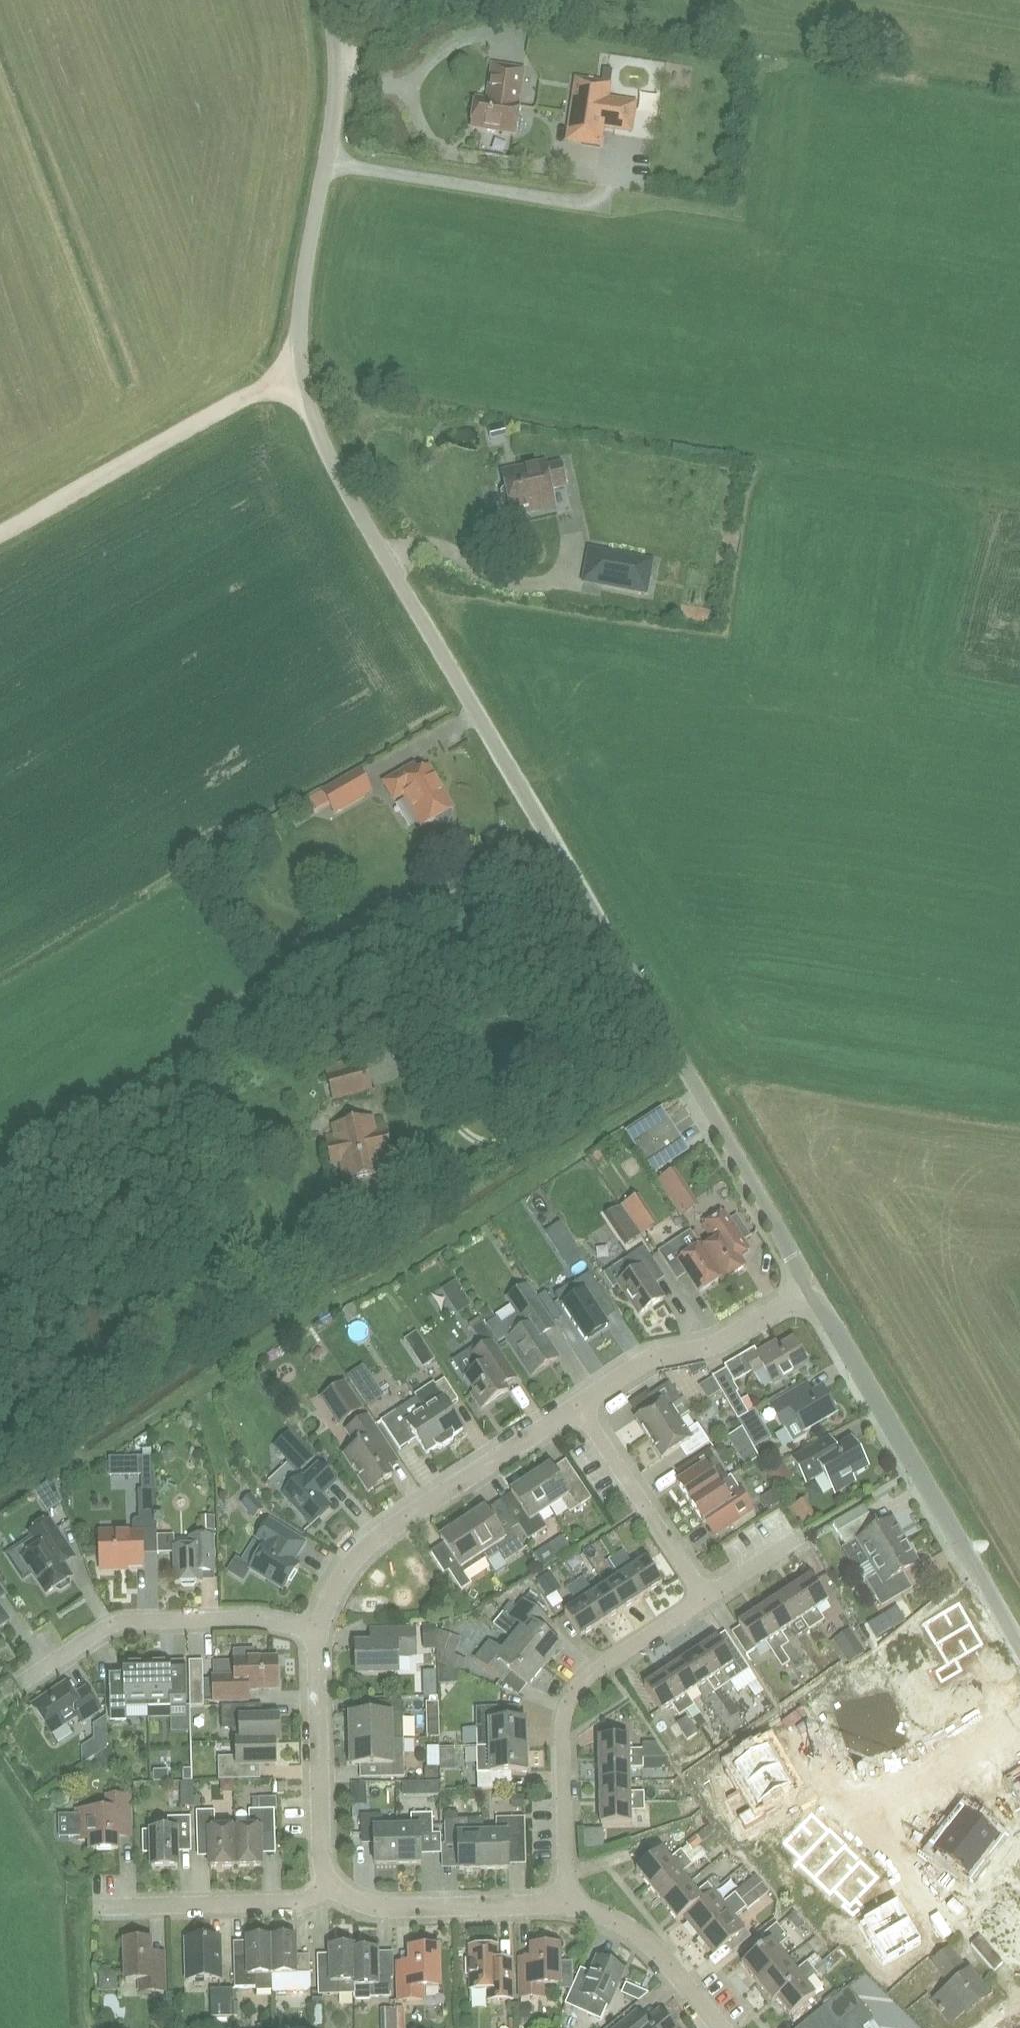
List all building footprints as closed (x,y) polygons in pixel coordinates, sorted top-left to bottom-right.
[(490,95),(519,100),(523,71),(494,67),(490,95)] [(568,140),(568,142),(570,142),(583,144),(582,144),(601,147),(604,128),(616,130),(632,133),(637,104),(620,101),(609,99),(611,84),(603,83),(577,79),(577,80),(571,123),(568,140)] [(518,106),(519,100),(490,95),(489,102),(477,100),(473,127),(515,134),(519,106),(518,106)] [(502,474),(506,489),(502,491),(500,494),(502,500),(505,502),(508,502),(512,517),(555,507),(551,490),(566,486),(561,465),(546,468),(545,464),(502,474)] [(592,548),(611,552),(616,531),(596,527),(592,548)] [(584,580),(583,582),(585,582),(602,586),(646,594),(652,561),(608,553),(592,550),(590,550),(589,552),(584,580)] [(688,567),(688,556),(672,557),(672,568),(688,567)] [(384,784),(392,798),(401,792),(422,828),(434,821),(435,822),(437,823),(438,824),(440,825),(442,825),(444,825),(445,824),(447,823),(448,822),(450,821),(451,820),(451,818),(452,816),(452,814),(452,813),(452,811),(453,811),(428,769),(418,775),(414,767),(384,784)] [(359,772),(322,793),(307,802),(316,817),(331,808),(334,814),(371,793),(359,772)] [(333,1102),(373,1091),(364,1055),(324,1067),(333,1102)] [(652,1171),(677,1154),(679,1144),(659,1114),(628,1135),(652,1171)] [(335,1135),(327,1137),(330,1153),(332,1166),(341,1164),(344,1179),(383,1171),(380,1156),(390,1154),(388,1144),(384,1125),(375,1127),(373,1118),(333,1126),(335,1135)] [(658,1180),(672,1202),(684,1194),(669,1172),(658,1180)] [(640,1236),(657,1225),(637,1195),(621,1206),(640,1236)] [(621,1206),(604,1217),(624,1247),(640,1236),(621,1206)] [(748,1251),(728,1221),(723,1213),(703,1226),(714,1242),(702,1250),(690,1233),(699,1247),(720,1279),(722,1282),(744,1268),(737,1258),(748,1251)] [(690,1233),(678,1241),(676,1239),(657,1252),(672,1276),(683,1269),(699,1293),(720,1279),(699,1247),(690,1233)] [(643,1271),(654,1264),(643,1247),(621,1262),(630,1275),(617,1283),(638,1315),(662,1299),(643,1271)] [(606,1326),(603,1320),(591,1303),(603,1295),(588,1273),(569,1286),(554,1295),(561,1306),(584,1341),(606,1326)] [(525,1286),(507,1298),(526,1327),(508,1340),(531,1375),(556,1359),(535,1326),(546,1318),(525,1286)] [(489,1336),(481,1323),(471,1329),(479,1343),(489,1336)] [(766,1350),(757,1355),(754,1350),(723,1367),(725,1370),(732,1382),(751,1371),(753,1373),(763,1368),(773,1386),(807,1367),(792,1341),(769,1355),(766,1350)] [(480,1409),(507,1391),(503,1386),(514,1379),(491,1343),(469,1357),(477,1370),(465,1378),(474,1392),(471,1394),(480,1409)] [(732,1382),(725,1370),(712,1377),(736,1420),(747,1414),(735,1394),(737,1392),(731,1383),(732,1382)] [(710,1396),(700,1374),(682,1383),(692,1404),(710,1396)] [(416,1400),(446,1446),(452,1442),(452,1437),(462,1431),(447,1407),(457,1401),(443,1380),(415,1398),(416,1400)] [(343,1381),(319,1397),(326,1407),(338,1425),(361,1409),(350,1391),(343,1381)] [(647,1440),(678,1420),(669,1408),(680,1400),(668,1382),(649,1395),(656,1405),(634,1420),(647,1440)] [(792,1445),(806,1437),(803,1432),(834,1415),(821,1391),(800,1403),(794,1392),(770,1406),(792,1445)] [(416,1400),(398,1412),(397,1410),(380,1421),(398,1450),(415,1439),(425,1455),(435,1448),(440,1450),(446,1446),(416,1400)] [(747,1414),(736,1420),(741,1428),(745,1436),(762,1426),(754,1411),(747,1414)] [(397,1461),(387,1447),(367,1416),(345,1431),(356,1448),(344,1456),(368,1493),(391,1477),(385,1469),(397,1461)] [(689,1456),(708,1443),(696,1425),(686,1432),(678,1420),(647,1440),(660,1460),(682,1446),(689,1456)] [(732,1446),(746,1437),(744,1434),(741,1428),(727,1438),(732,1446)] [(274,1448),(285,1460),(296,1472),(311,1458),(289,1434),(274,1448)] [(851,1484),(848,1478),(866,1468),(851,1441),(835,1451),(828,1439),(792,1459),(805,1482),(823,1473),(834,1494),(851,1484)] [(676,1484),(689,1504),(727,1479),(708,1450),(690,1462),(696,1470),(676,1484)] [(137,1490),(138,1519),(138,1530),(141,1530),(156,1529),(155,1489),(155,1482),(151,1457),(140,1458),(141,1476),(141,1490),(137,1490)] [(773,1476),(783,1487),(797,1473),(787,1462),(773,1476)] [(321,1497),(335,1483),(317,1464),(303,1478),(302,1477),(281,1496),(309,1526),(329,1506),(321,1497)] [(529,1479),(549,1509),(560,1501),(569,1514),(590,1499),(577,1479),(563,1488),(549,1466),(529,1479)] [(751,1512),(737,1489),(729,1478),(727,1479),(689,1504),(703,1524),(704,1523),(713,1537),(751,1512)] [(538,1516),(549,1509),(529,1479),(510,1492),(524,1514),(514,1520),(527,1541),(546,1529),(538,1516)] [(263,1511),(252,1497),(243,1505),(254,1519),(263,1511)] [(796,1508),(806,1526),(820,1517),(810,1500),(796,1508)] [(860,1508),(833,1524),(838,1533),(845,1546),(856,1539),(869,1562),(905,1541),(892,1520),(877,1529),(868,1534),(860,1520),(865,1517),(860,1508)] [(461,1524),(485,1560),(487,1563),(499,1555),(504,1563),(524,1550),(510,1529),(500,1536),(483,1510),(461,1524)] [(198,1537),(212,1537),(212,1517),(198,1517),(198,1537)] [(21,1555),(11,1561),(22,1579),(31,1573),(46,1595),(54,1589),(61,1592),(71,1586),(71,1578),(63,1566),(52,1550),(63,1543),(48,1520),(29,1533),(30,1536),(39,1548),(23,1558),(21,1555)] [(264,1545),(248,1570),(282,1591),(298,1565),(293,1562),(304,1543),(268,1521),(256,1540),(264,1545)] [(463,1574),(473,1567),(485,1560),(461,1524),(440,1539),(457,1564),(447,1571),(460,1592),(471,1585),(463,1574)] [(118,1568),(142,1567),(141,1534),(116,1535),(116,1542),(99,1543),(100,1571),(118,1571),(118,1568)] [(190,1548),(174,1549),(174,1553),(175,1584),(180,1584),(183,1587),(194,1587),(196,1584),(201,1584),(200,1581),(200,1573),(213,1573),(213,1554),(212,1537),(198,1537),(189,1538),(190,1548)] [(877,1576),(866,1582),(871,1591),(880,1608),(904,1594),(895,1578),(902,1573),(918,1564),(905,1541),(869,1562),(877,1576)] [(613,1555),(619,1565),(628,1559),(622,1549),(613,1555)] [(619,1565),(613,1555),(604,1560),(611,1570),(619,1565)] [(625,1573),(641,1598),(661,1584),(645,1560),(625,1573)] [(549,1571),(536,1580),(546,1597),(560,1588),(549,1571)] [(605,1587),(621,1611),(641,1598),(625,1573),(605,1587)] [(573,1582),(579,1593),(587,1587),(581,1577),(573,1582)] [(792,1590),(816,1627),(824,1622),(816,1610),(827,1603),(810,1578),(792,1590)] [(579,1593),(573,1582),(563,1588),(570,1598),(579,1593)] [(584,1600),(600,1624),(621,1611),(605,1587),(584,1600)] [(792,1590),(773,1602),(790,1627),(792,1626),(800,1621),(807,1631),(808,1633),(816,1627),(792,1590)] [(600,1624),(584,1600),(564,1613),(580,1638),(600,1624)] [(512,1641),(543,1667),(559,1648),(541,1633),(549,1623),(523,1602),(509,1619),(521,1629),(512,1641)] [(756,1613),(781,1651),(788,1646),(780,1634),(790,1627),(773,1602),(756,1613)] [(959,1602),(923,1623),(936,1644),(971,1623),(959,1602)] [(782,1669),(790,1664),(781,1651),(756,1613),(738,1625),(754,1650),(765,1643),(782,1669)] [(983,1644),(971,1623),(936,1644),(948,1664),(983,1644)] [(838,1642),(853,1665),(871,1653),(856,1630),(838,1642)] [(396,1656),(414,1655),(414,1631),(386,1632),(386,1646),(355,1647),(356,1675),(397,1674),(396,1656)] [(527,1687),(543,1667),(512,1641),(501,1654),(489,1644),(475,1661),(501,1682),(509,1672),(527,1687)] [(716,1641),(698,1652),(722,1689),(749,1672),(733,1649),(725,1654),(716,1641)] [(234,1652),(234,1678),(213,1679),(213,1703),(247,1702),(247,1690),(277,1689),(276,1659),(253,1660),(253,1651),(234,1652)] [(714,1695),(722,1689),(698,1652),(680,1664),(697,1690),(707,1684),(714,1695)] [(146,1663),(147,1707),(170,1706),(170,1719),(186,1718),(184,1662),(146,1663)] [(196,1676),(209,1675),(209,1662),(195,1663),(196,1676)] [(123,1663),(123,1675),(109,1675),(110,1720),(125,1720),(125,1707),(147,1707),(146,1663),(123,1663)] [(680,1664),(662,1676),(686,1712),(695,1707),(688,1696),(697,1690),(680,1664)] [(966,1668),(939,1684),(952,1705),(963,1699),(971,1713),(1011,1690),(996,1665),(992,1668),(972,1679),(966,1668)] [(678,1718),(686,1712),(662,1676),(643,1688),(660,1713),(671,1706),(678,1718)] [(203,1707),(203,1681),(189,1681),(189,1707),(203,1707)] [(80,1723),(99,1710),(85,1689),(74,1697),(66,1684),(32,1707),(50,1734),(76,1717),(80,1723)] [(898,1688),(864,1699),(879,1747),(902,1740),(900,1732),(894,1715),(906,1711),(898,1688)] [(864,1699),(830,1710),(837,1733),(848,1729),(856,1754),(879,1747),(864,1699)] [(349,1716),(350,1741),(402,1740),(401,1702),(377,1703),(377,1716),(349,1716)] [(243,1706),(221,1707),(221,1729),(234,1729),(234,1743),(236,1743),(274,1743),(278,1743),(278,1718),(263,1719),(243,1719),(243,1706)] [(439,1706),(426,1706),(427,1741),(440,1741),(439,1706)] [(489,1748),(526,1747),(526,1721),(503,1721),(502,1707),(475,1708),(476,1748),(489,1748)] [(106,1716),(92,1725),(93,1758),(106,1749),(106,1716)] [(642,1745),(642,1751),(628,1752),(627,1738),(597,1739),(598,1762),(642,1761),(666,1760),(656,1745),(642,1745)] [(402,1740),(350,1741),(351,1766),(378,1766),(379,1779),(403,1778),(402,1740)] [(236,1743),(236,1744),(237,1758),(218,1758),(218,1781),(240,1780),(240,1767),(275,1767),(274,1743),(236,1743)] [(736,1745),(710,1764),(719,1778),(725,1774),(737,1795),(742,1792),(741,1792),(780,1769),(768,1748),(760,1753),(746,1761),(736,1745)] [(503,1773),(512,1773),(527,1773),(526,1747),(489,1748),(476,1748),(476,1765),(477,1790),(504,1789),(503,1773)] [(642,1761),(598,1762),(599,1783),(629,1782),(629,1770),(643,1770),(642,1761)] [(1002,1773),(1010,1787),(1017,1783),(1019,1787),(1019,1768),(1017,1764),(1002,1773)] [(752,1811),(739,1819),(745,1831),(766,1819),(760,1808),(777,1798),(792,1789),(780,1769),(741,1792),(742,1792),(752,1811)] [(190,1782),(177,1782),(177,1806),(191,1806),(190,1782)] [(599,1805),(644,1804),(643,1794),(629,1794),(629,1782),(599,1783),(599,1805)] [(116,1821),(130,1820),(129,1796),(106,1797),(106,1810),(88,1811),(88,1813),(75,1813),(76,1817),(67,1817),(68,1839),(76,1839),(76,1842),(89,1841),(89,1851),(117,1851),(116,1821)] [(644,1813),(644,1804),(599,1805),(600,1827),(631,1826),(630,1814),(644,1813)] [(261,1836),(274,1835),(274,1811),(248,1812),(249,1830),(234,1830),(235,1868),(262,1867),(261,1853),(261,1836)] [(209,1869),(235,1868),(234,1830),(214,1830),(214,1812),(197,1813),(197,1837),(208,1837),(209,1869)] [(411,1829),(396,1829),(397,1864),(420,1864),(420,1835),(432,1835),(432,1814),(410,1815),(411,1829)] [(782,1821),(761,1837),(777,1853),(785,1844),(801,1859),(829,1830),(812,1814),(800,1826),(794,1832),(782,1821)] [(998,1814),(992,1822),(1009,1835),(1010,1834),(998,1814)] [(397,1864),(396,1829),(382,1829),(382,1815),(360,1816),(361,1837),(373,1836),(374,1865),(397,1864)] [(965,1815),(951,1834),(987,1863),(988,1862),(1002,1844),(1009,1835),(992,1822),(985,1831),(965,1815)] [(167,1832),(150,1832),(142,1833),(142,1855),(150,1855),(151,1870),(177,1870),(176,1847),(191,1846),(190,1818),(166,1819),(167,1832)] [(524,1819),(507,1819),(495,1819),(496,1834),(482,1834),(483,1870),(508,1869),(508,1844),(525,1844),(524,1819)] [(483,1870),(482,1834),(468,1834),(468,1820),(444,1820),(444,1845),(457,1845),(458,1871),(483,1870)] [(801,1859),(797,1862),(814,1878),(845,1845),(846,1846),(847,1845),(830,1829),(829,1830),(801,1859)] [(594,1831),(594,1846),(608,1846),(608,1832),(594,1831)] [(951,1834),(936,1853),(975,1884),(991,1864),(988,1862),(987,1863),(951,1834)] [(845,1845),(814,1878),(831,1894),(834,1891),(833,1890),(861,1861),(846,1846),(845,1845)] [(650,1888),(687,1859),(682,1852),(669,1861),(661,1851),(636,1871),(650,1888)] [(663,1905),(688,1884),(681,1875),(693,1866),(687,1859),(650,1888),(663,1905)] [(861,1861),(833,1890),(834,1891),(846,1902),(843,1905),(853,1915),(864,1906),(857,1900),(870,1886),(879,1877),(861,1861)] [(683,1917),(714,1892),(708,1885),(696,1894),(688,1884),(663,1905),(676,1922),(683,1917)] [(698,1935),(740,1901),(735,1894),(722,1904),(714,1892),(683,1917),(698,1935)] [(740,1901),(698,1935),(714,1956),(745,1931),(735,1917),(746,1908),(740,1901)] [(898,1902),(858,1925),(870,1946),(910,1923),(898,1902)] [(985,1938),(998,1954),(1001,1958),(1012,1949),(1019,1960),(1019,1929),(1015,1933),(1005,1922),(985,1938)] [(910,1923),(870,1946),(882,1966),(922,1943),(910,1923)] [(766,1945),(741,1965),(757,1984),(786,1961),(776,1949),(788,1940),(777,1925),(761,1938),(766,1945)] [(271,1939),(272,1977),(286,1977),(286,1995),(306,1994),(310,1990),(310,1963),(296,1964),(296,1938),(271,1939)] [(248,1964),(235,1965),(235,1990),(257,1989),(272,1988),(272,1977),(271,1939),(247,1939),(247,1943),(248,1964)] [(188,1981),(220,1981),(220,1940),(187,1941),(188,1981)] [(140,1994),(164,1994),(164,1968),(151,1968),(151,1942),(125,1942),(125,1982),(140,1982),(140,1994)] [(532,1974),(520,1974),(520,1999),(542,1998),(541,1986),(557,1986),(557,1989),(571,1989),(571,1988),(572,1986),(572,1962),(558,1962),(563,1956),(558,1951),(558,1947),(553,1947),(548,1942),(543,1947),(532,1948),(532,1960),(532,1974)] [(353,1953),(354,1953),(354,1948),(329,1948),(330,1973),(318,1973),(318,1997),(353,1996),(353,1988),(352,1988),(352,1984),(353,1984),(353,1953)] [(470,1990),(472,1990),(472,2001),(487,2000),(487,2002),(514,2002),(513,1964),(498,1964),(497,1949),(469,1949),(469,1959),(465,1959),(466,1977),(470,1977),(470,1990)] [(967,2016),(988,1999),(949,1949),(932,1963),(946,1981),(950,1978),(955,1984),(932,2002),(950,2025),(965,2013),(967,2016)] [(423,1990),(439,1990),(438,1951),(410,1951),(411,1980),(398,1981),(399,2003),(423,2002),(423,1990)] [(353,1988),(353,1996),(353,2000),(390,1999),(389,1975),(378,1975),(377,1952),(354,1953),(353,1953),(353,1984),(352,1984),(352,1988),(353,1988)] [(571,1989),(563,2006),(586,2016),(598,2021),(604,2006),(606,2007),(622,1971),(597,1960),(591,1974),(582,1993),(571,1988),(571,1989)] [(786,1961),(757,1984),(772,2003),(813,1971),(807,1963),(795,1973),(786,1961)] [(813,1971),(772,2003),(772,2004),(777,2000),(790,2017),(814,1998),(806,1987),(818,1978),(813,1971)] [(894,1977),(879,1987),(906,2012),(918,1999),(894,1977)] [(821,2010),(835,2027),(837,2027),(862,2027),(873,2019),(862,2007),(847,1988),(821,2010)] [(211,2019),(233,2019),(232,1990),(211,1991),(211,2019)] [(319,2027),(329,2027),(330,2027),(329,2007),(318,2007),(319,2027)] [(799,2027),(837,2027),(835,2027),(821,2010),(799,2027)] [(658,2014),(645,2025),(636,2014),(619,2027),(669,2027),(658,2014)]
